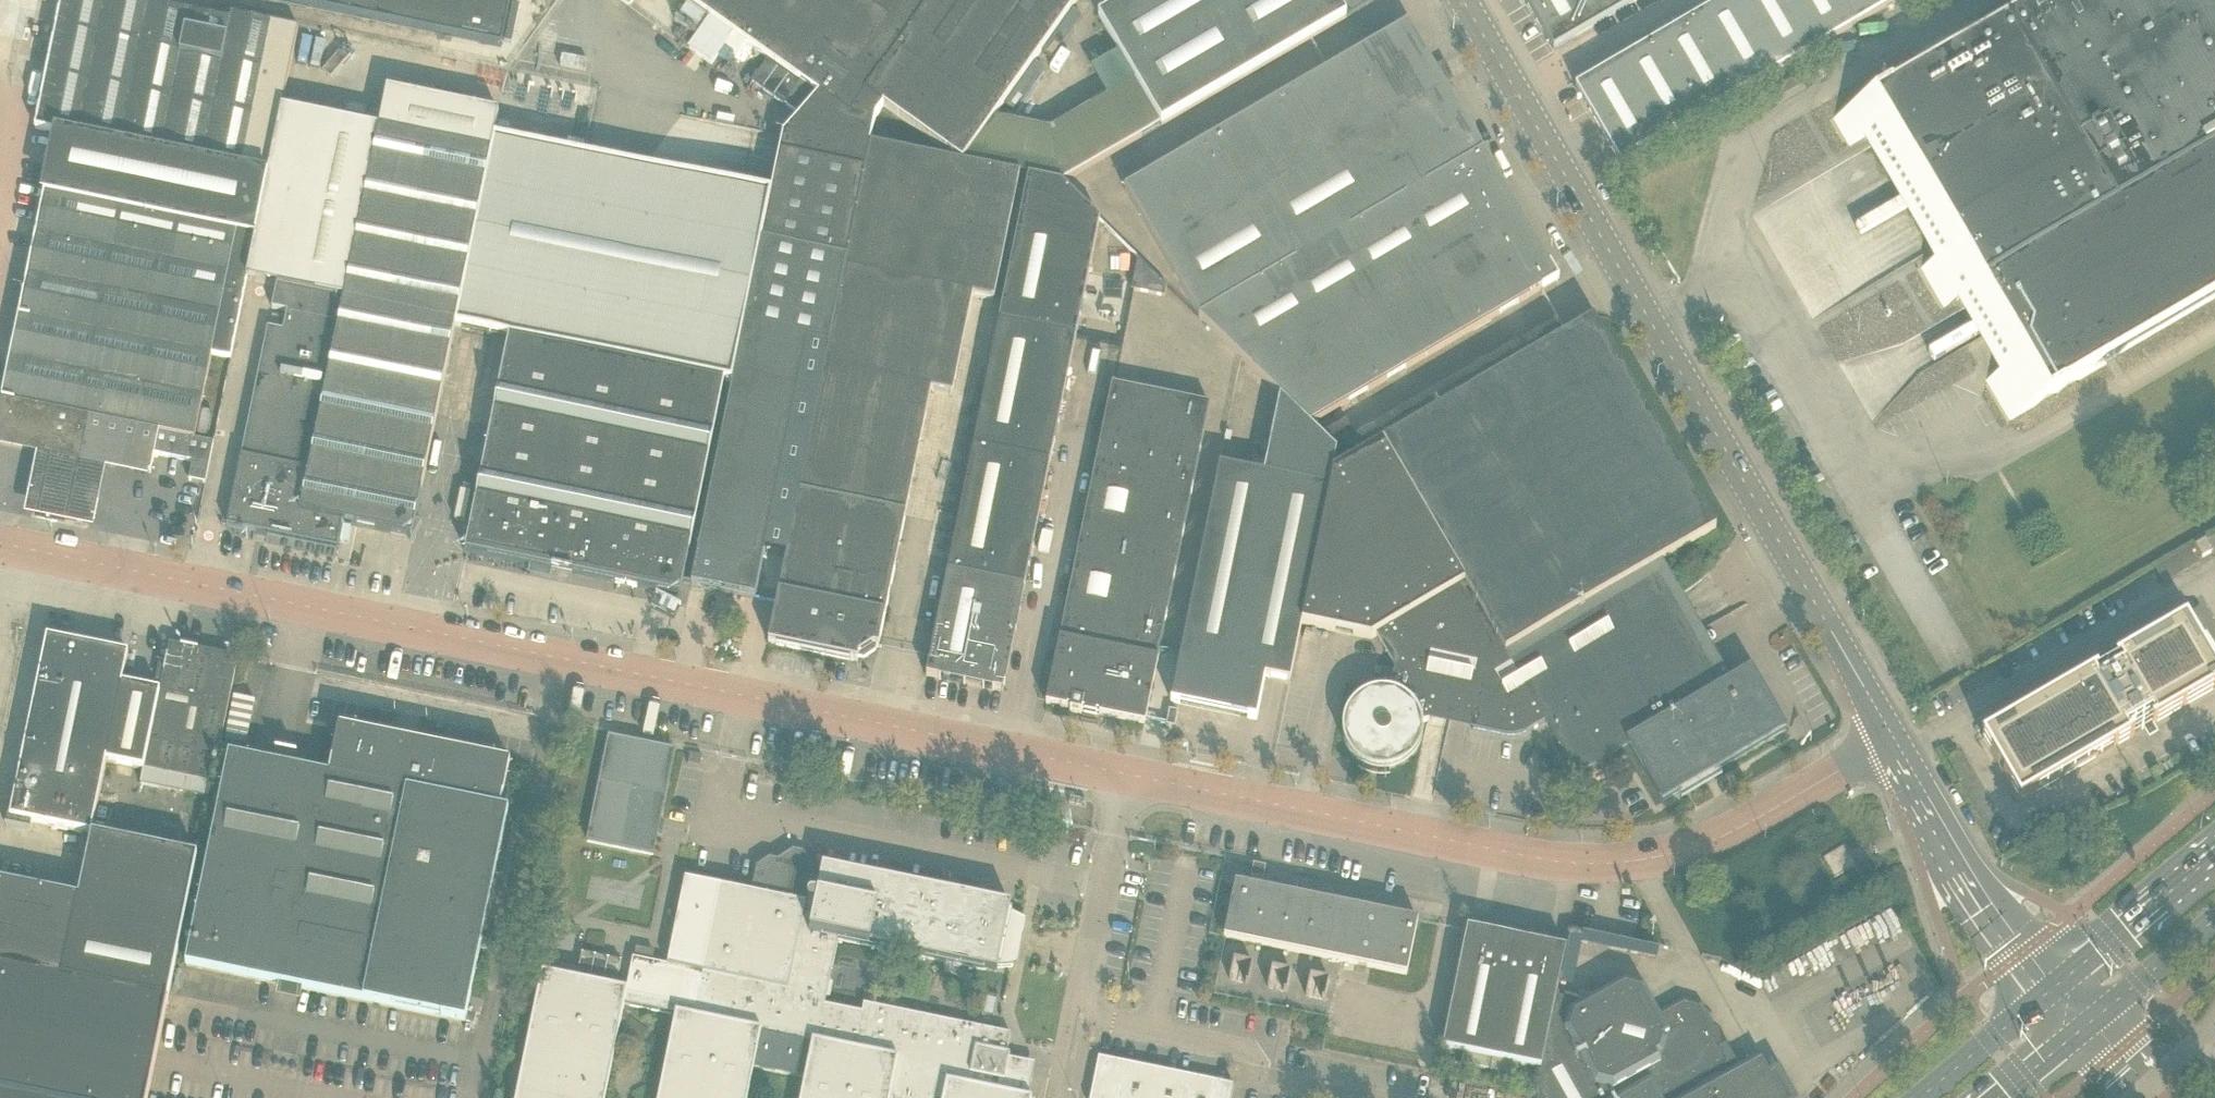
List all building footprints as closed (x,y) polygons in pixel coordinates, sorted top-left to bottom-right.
[(281,107),(297,27),(230,13),(228,18),(148,2),(148,0),(61,0),(35,129),(56,133),(44,192),(19,317),(3,395),(2,399),(97,419),(105,377),(201,397),(210,356),(229,360),(246,277),(281,107)] [(500,47),(510,0),(274,0),(500,47)] [(721,26),(714,37),(738,55),(746,44),(762,55),(768,59),(752,83),(799,116),(782,136),(775,173),(771,193),(761,242),(847,259),(871,144),(961,163),(1077,0),(684,0),(721,26)] [(1097,18),(1159,125),(1344,17),(1334,0),(1128,0),(1097,18)] [(1527,5),(1552,49),(1553,50),(1639,0),(1524,0),(1527,5)] [(1594,76),(1575,87),(1584,103),(1590,104),(1588,110),(1618,161),(1894,0),(1724,0),(1594,76)] [(1852,107),(1833,118),(1849,146),(1870,133),(1942,256),(1920,268),(1943,307),(1965,295),(2007,367),(1985,380),(2009,420),(2106,363),(2105,361),(2214,297),(2214,0),(2039,0),(1932,63),(1930,61),(1852,107)] [(1407,23),(1274,101),(1349,229),(1482,151),(1407,23)] [(454,326),(494,136),(493,135),(498,111),(386,88),(378,127),(281,107),(246,277),(276,283),(271,307),(286,310),(282,329),(267,326),(226,525),(254,531),(256,522),(268,525),(266,533),(335,547),(340,522),(411,536),(454,326)] [(1199,317),(1279,396),(1310,425),(1557,280),(1482,151),(1349,229),(1274,101),(1124,189),(1199,317)] [(724,382),(732,383),(761,242),(771,193),(494,136),(454,326),(509,338),(465,552),(530,565),(528,571),(549,575),(551,570),(680,596),(724,382)] [(829,347),(828,347),(786,555),(768,644),(856,662),(858,657),(872,647),(878,648),(930,391),(952,395),(972,297),(991,300),(1016,175),(961,164),(961,163),(871,144),(847,259),(829,347)] [(1854,205),(1885,185),(1879,176),(1848,195),(1854,205)] [(983,684),(982,687),(1002,691),(1097,220),(1059,183),(1025,177),(925,676),(964,684),(965,680),(983,684)] [(695,564),(691,586),(755,599),(759,577),(764,551),(786,555),(828,347),(829,347),(847,259),(761,242),(732,383),(695,564)] [(1137,260),(1130,291),(1164,298),(1166,287),(1137,260)] [(1155,328),(1157,302),(1127,301),(1126,326),(1155,328)] [(271,307),(267,326),(282,329),(286,310),(271,307)] [(1381,443),(1545,722),(1576,775),(1628,744),(1662,803),(1787,730),(1751,670),(1716,690),(1666,604),(1680,596),(1660,563),(1715,530),(1592,319),(1381,443)] [(2,399),(0,408),(0,441),(36,448),(104,462),(149,471),(153,453),(191,461),(187,479),(204,482),(212,443),(193,439),(201,397),(105,377),(97,419),(2,399)] [(1110,385),(1051,683),(1046,705),(1069,709),(1068,712),(1080,714),(1081,712),(1144,724),(1208,404),(1110,385)] [(1289,681),(1301,624),(1332,471),(1332,472),(1336,452),(1310,425),(1279,396),(1263,474),(1218,465),(1170,701),(1255,718),(1264,676),(1289,681)] [(1527,733),(1545,722),(1381,443),(1332,471),(1301,624),(1370,639),(1381,633),(1400,665),(1394,668),(1389,691),(1385,690),(1382,690),(1378,690),(1374,691),(1371,692),(1368,693),(1364,694),(1361,696),(1358,698),(1355,700),(1353,703),(1350,706),(1348,708),(1346,712),(1345,715),(1343,718),(1342,722),(1342,725),(1341,729),(1341,732),(1342,736),(1343,739),(1343,743),(1345,746),(1346,749),(1348,752),(1350,755),(1352,758),(1355,760),(1357,763),(1361,765),(1364,767),(1368,768),(1372,769),(1376,770),(1380,771),(1384,771),(1388,770),(1392,770),(1395,769),(1399,767),(1402,766),(1405,764),(1408,762),(1410,759),(1413,757),(1415,754),(1417,751),(1419,747),(1420,744),(1421,740),(1422,737),(1422,733),(1422,729),(1422,726),(1421,722),(1428,721),(1431,707),(1474,716),(1472,730),(1506,737),(1508,737),(1511,737),(1514,737),(1517,737),(1519,736),(1522,735),(1524,734),(1527,733)] [(36,448),(23,518),(91,531),(104,462),(36,448)] [(2193,545),(2201,558),(2212,551),(2205,539),(2193,545)] [(2190,620),(2187,621),(2186,619),(2115,660),(2116,662),(2119,660),(2122,666),(2097,680),(2094,675),(2097,673),(2096,671),(2008,722),(2009,724),(2010,723),(2013,728),(1997,737),(1994,733),(1995,732),(1994,730),(1981,737),(2018,802),(2097,757),(2096,754),(2095,755),(2092,750),(2110,740),(2113,744),(2112,745),(2113,747),(2133,736),(2132,733),(2129,735),(2125,729),(2150,715),(2154,721),(2151,722),(2152,725),(2214,688),(2214,664),(2190,620)] [(106,762),(122,684),(128,654),(46,637),(9,818),(91,835),(106,762)] [(159,692),(122,684),(106,762),(143,770),(140,784),(211,799),(240,655),(239,655),(239,658),(169,643),(159,692)] [(1165,725),(1174,727),(1177,712),(1169,710),(1165,725)] [(188,966),(467,1023),(474,991),(498,875),(505,876),(516,824),(508,823),(510,813),(502,811),(505,793),(507,784),(511,763),(510,762),(510,764),(420,745),(422,739),(419,738),(418,742),(396,738),(397,734),(394,733),(392,740),(341,730),(342,729),(340,728),(330,777),(231,756),(226,778),(223,793),(188,966)] [(673,750),(607,737),(585,842),(611,847),(626,850),(653,855),(673,750)] [(197,856),(91,835),(78,898),(0,882),(0,1095),(17,1097),(148,1097),(197,856)] [(1822,861),(1834,880),(1855,867),(1843,848),(1822,861)] [(625,989),(615,987),(620,960),(581,952),(575,979),(541,972),(515,1097),(604,1097),(624,1001),(676,1012),(659,1097),(746,1097),(753,1064),(806,1075),(801,1097),(1026,1097),(1023,1097),(1028,1076),(1006,1071),(1009,1055),(1006,1054),(1010,1034),(863,1004),(861,1012),(824,1005),(838,940),(986,970),(987,968),(998,967),(1012,966),(1017,939),(1022,918),(1009,911),(998,906),(998,904),(823,868),(822,873),(812,870),(804,859),(788,856),(778,862),(769,861),(757,868),(753,892),(718,885),(684,877),(679,899),(666,964),(632,957),(625,989)] [(1250,876),(1263,879),(1265,866),(1252,863),(1250,876)] [(1223,937),(1340,961),(1406,974),(1417,920),(1234,882),(1223,937)] [(1442,1048),(1541,1070),(1536,1093),(1539,1097),(1781,1097),(1759,1058),(1731,1074),(1728,1069),(1731,1059),(1724,1046),(1701,1005),(1683,1000),(1656,1014),(1642,987),(1636,986),(1623,982),(1590,1001),(1564,993),(1563,998),(1556,996),(1566,950),(1467,929),(1463,950),(1442,1048)] [(1657,968),(1660,954),(1583,938),(1580,951),(1657,968)] [(1583,945),(1569,942),(1559,992),(1573,995),(1583,945)] [(1229,979),(1248,983),(1252,963),(1233,959),(1229,979)] [(1267,986),(1286,990),(1290,971),(1271,967),(1267,986)] [(1305,995),(1323,999),(1327,979),(1309,975),(1305,995)] [(474,991),(467,1023),(474,1024),(476,1014),(479,1014),(482,1000),(479,1000),(480,993),(474,991)] [(1090,1097),(1231,1097),(1233,1085),(1220,1082),(1212,1081),(1109,1059),(1098,1057),(1090,1097)]
